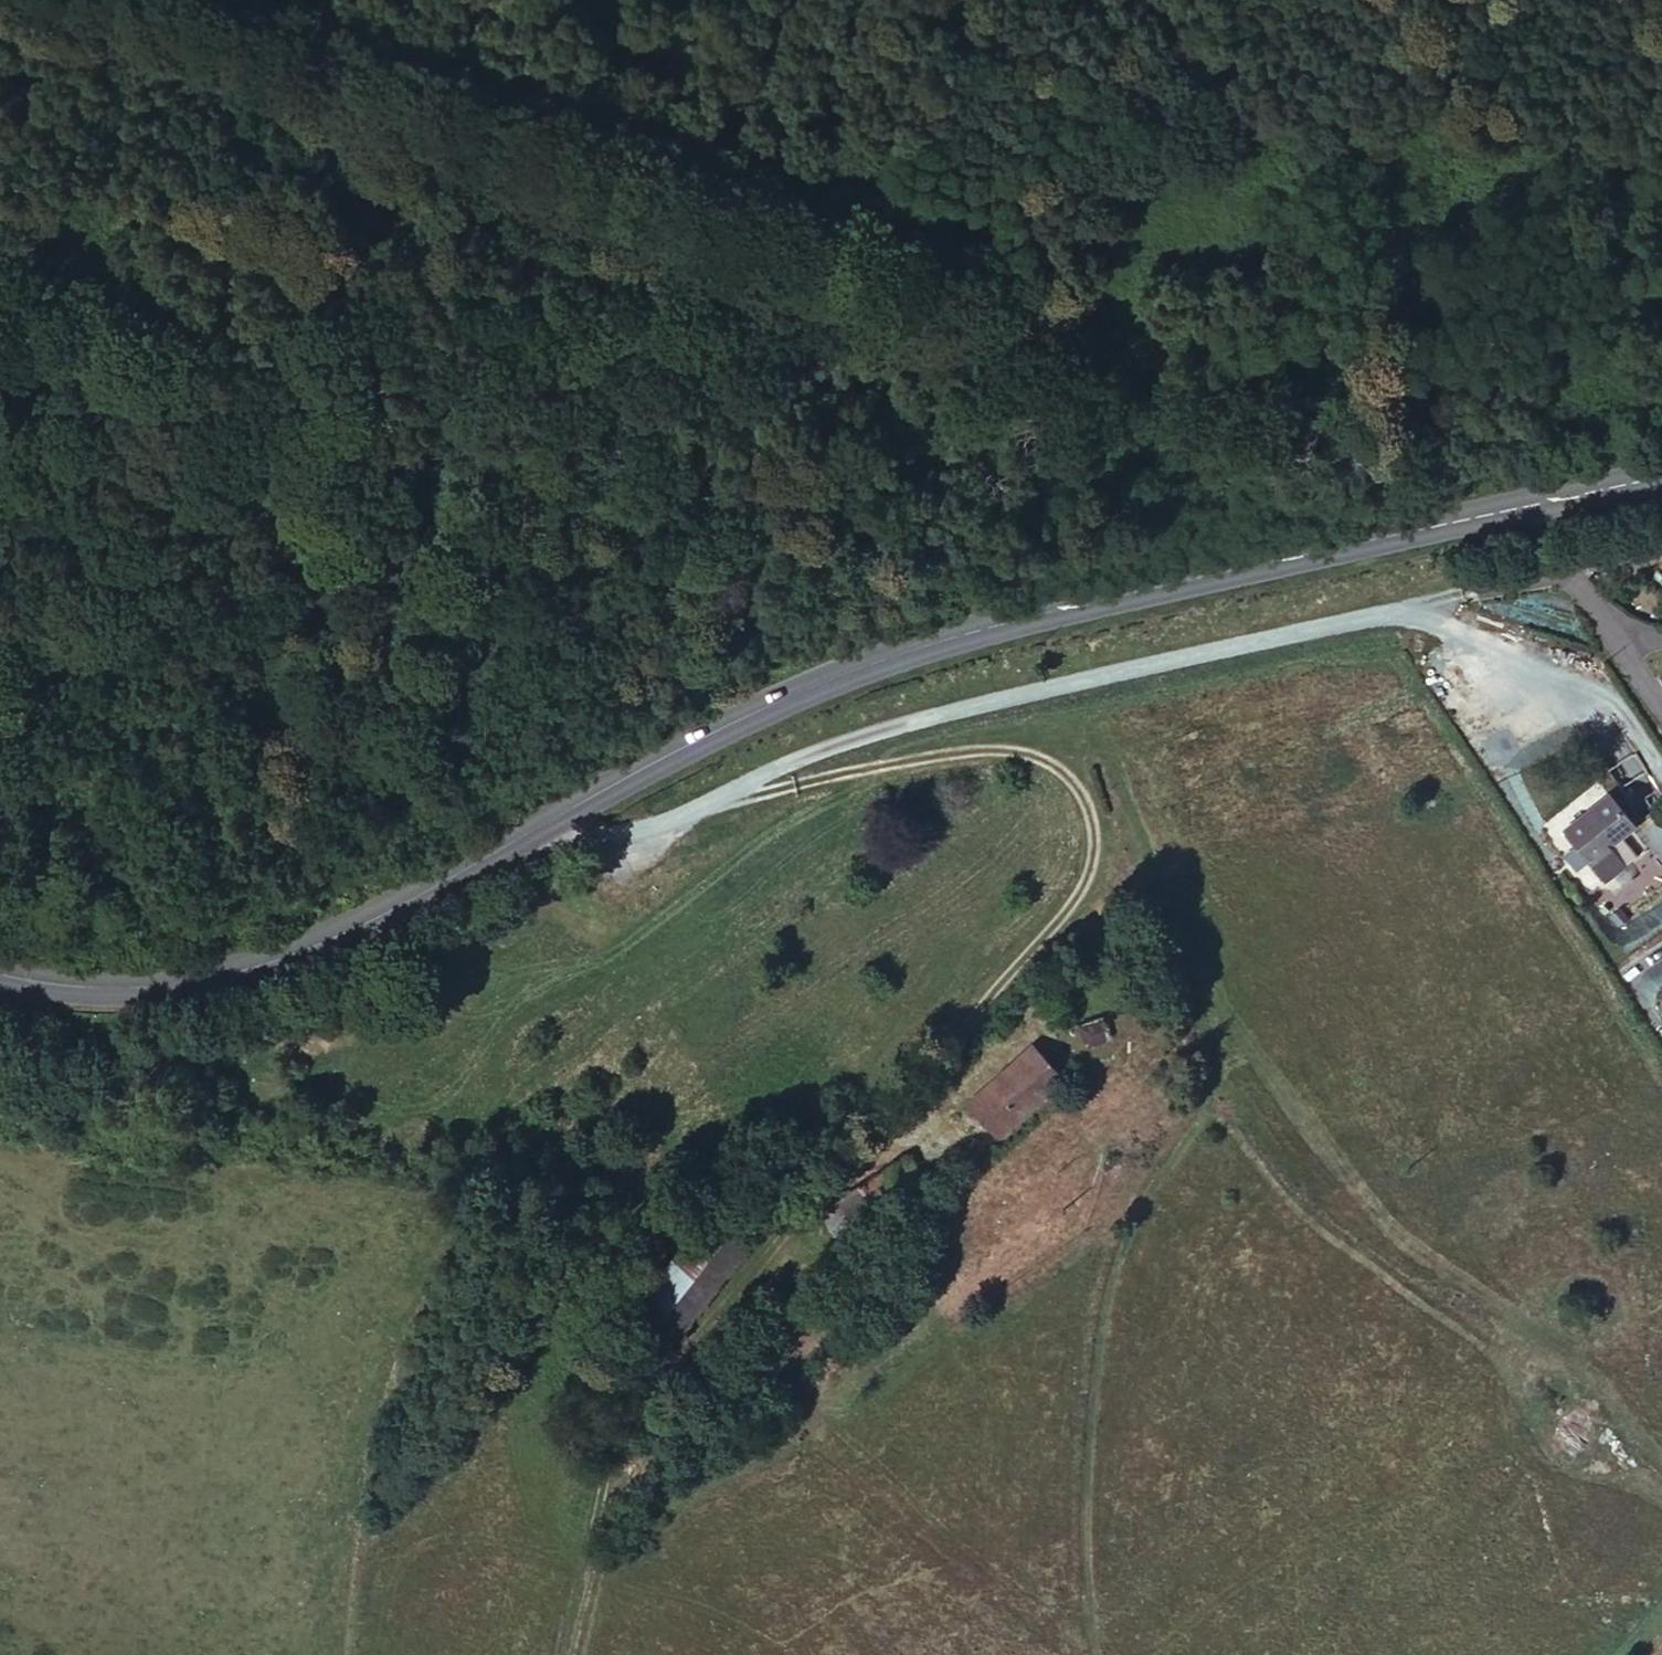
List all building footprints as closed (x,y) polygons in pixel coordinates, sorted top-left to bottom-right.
[(1631,827),(1611,795),(1565,824),(1586,857),(1631,827)] [(1605,844),(1586,857),(1599,877),(1619,865),(1605,844)] [(1124,998),(1087,1019),(1095,1036),(1131,1016),(1124,998)] [(1040,1042),(967,1096),(994,1133),(1067,1081),(1040,1042)] [(757,1237),(708,1208),(647,1303),(697,1335),(757,1237)]
